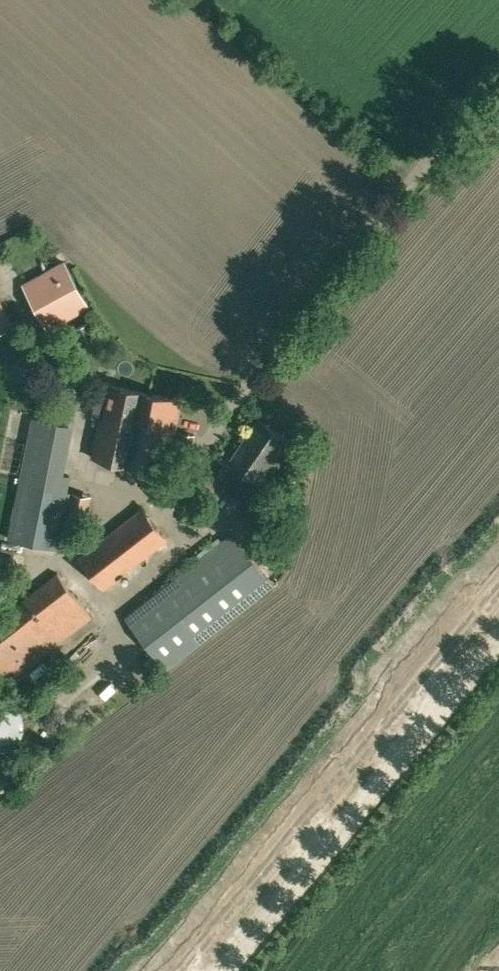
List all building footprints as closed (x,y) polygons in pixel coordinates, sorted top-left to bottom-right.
[(23,283),(43,318),(48,329),(90,305),(65,261),(23,283)] [(0,283),(0,333),(18,326),(0,283)] [(92,456),(93,456),(168,473),(174,445),(177,431),(174,431),(174,430),(181,400),(112,384),(109,401),(98,398),(95,412),(101,413),(92,456)] [(8,537),(59,547),(70,490),(66,489),(69,474),(59,472),(69,423),(42,418),(29,481),(20,480),(8,537)] [(259,481),(288,439),(260,419),(231,461),(259,481)] [(167,540),(147,513),(142,506),(79,555),(83,561),(104,589),(167,540)] [(159,660),(166,670),(275,585),(234,532),(125,615),(159,660)] [(2,683),(91,614),(57,571),(0,615),(0,680),(2,683)] [(105,707),(135,684),(122,666),(92,688),(105,707)]
